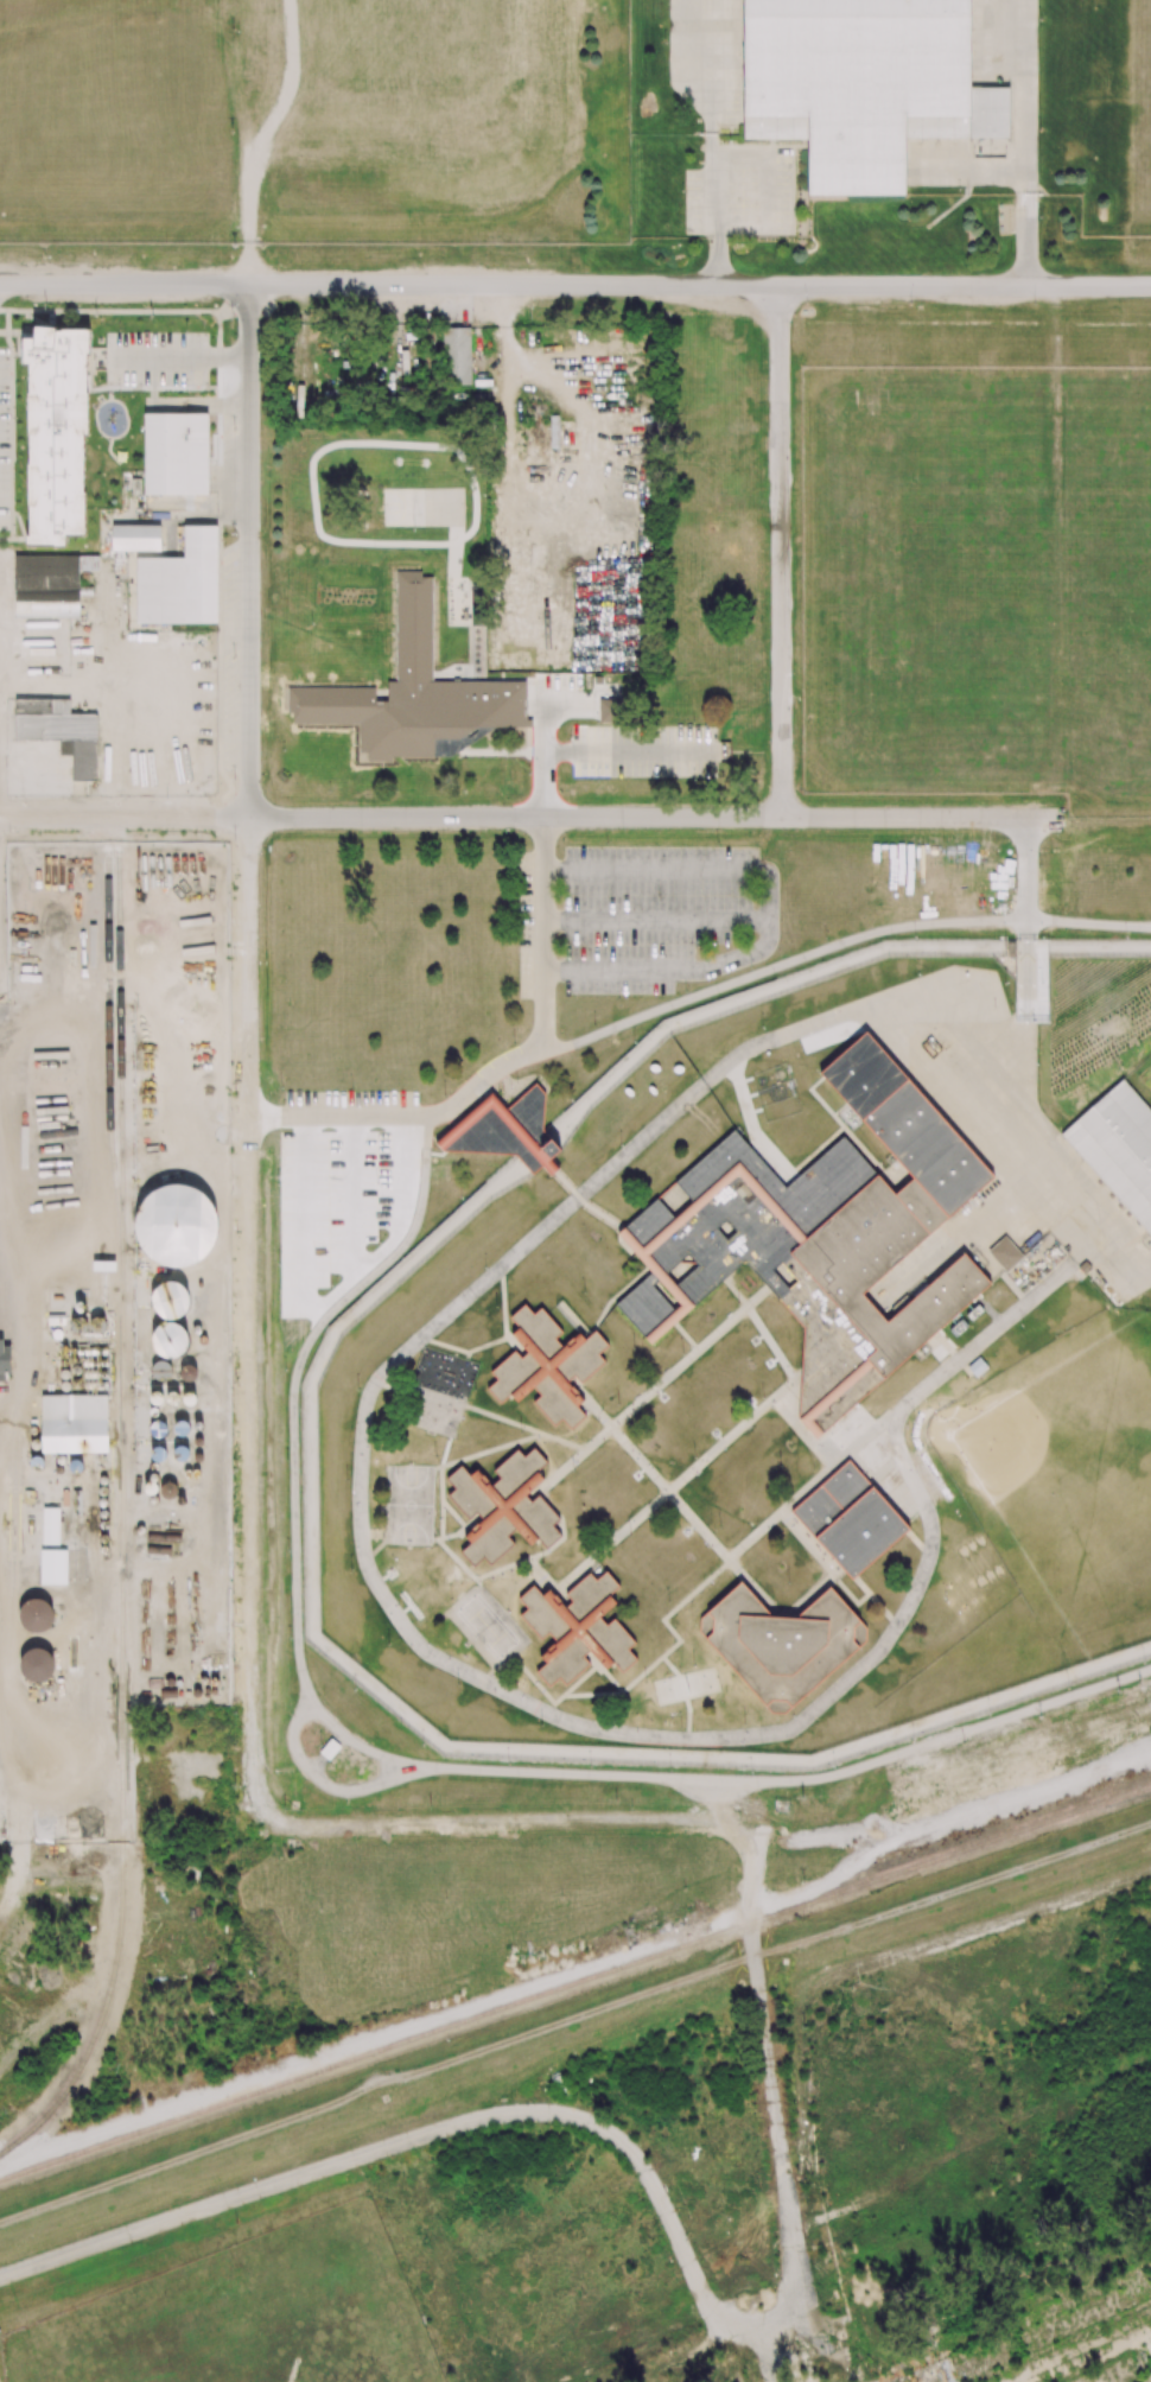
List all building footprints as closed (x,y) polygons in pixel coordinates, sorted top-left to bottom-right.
[(743,132),(743,0),(969,0),(969,88),(1011,88),(1011,139),(905,140),(907,196),(807,197),(807,139),(743,139),(743,132)] [(89,328),(88,433),(82,433),(80,535),(65,535),(65,548),(27,547),(30,364),(20,364),(20,339),(31,339),(31,326),(89,328)] [(470,327),(444,328),(444,385),(471,385),(470,327)] [(208,494),(144,494),(144,413),(209,413),(208,494)] [(160,551),(112,551),(112,526),(160,526),(160,551)] [(136,558),(184,558),(184,526),(216,526),(217,526),(217,622),(136,622),(136,558)] [(79,617),(79,571),(98,571),(98,556),(14,557),(15,617),(79,617)] [(451,757),(393,756),(393,761),(368,761),(368,751),(360,751),(360,724),(293,724),(293,712),(287,712),(287,687),(375,687),(375,691),(376,691),(376,700),(388,700),(388,681),(396,681),(396,571),(421,571),(421,577),(433,577),(433,681),(527,681),(527,726),(494,726),(451,757)] [(15,741),(73,741),(73,780),(97,780),(97,714),(70,714),(70,698),(15,698),(15,741)] [(599,723),(622,723),(623,700),(599,699),(599,723)] [(866,1033),(996,1179),(864,1294),(888,1321),(964,1253),(990,1283),(815,1437),(797,1417),(801,1378),(805,1327),(770,1288),(745,1260),(723,1279),(673,1323),(651,1344),(617,1306),(653,1273),(648,1268),(617,1233),(622,1230),(735,1130),(786,1188),(844,1137),(896,1196),(916,1179),(821,1072),(866,1033)] [(1124,1081),(1150,1112),(1150,1239),(1061,1136),(1124,1081)] [(438,1145),(494,1093),(508,1110),(536,1084),(543,1092),(543,1130),(561,1151),(552,1158),(559,1168),(554,1171),(551,1175),(542,1165),(533,1174),(516,1155),(444,1151),(438,1145)] [(139,1262),(214,1261),(214,1188),(138,1189),(139,1262)] [(1024,1256),(1005,1235),(987,1251),(1006,1272),(1024,1256)] [(187,1318),(187,1284),(154,1283),(153,1317),(187,1318)] [(510,1317),(524,1304),(534,1315),(541,1308),(562,1332),(555,1339),(562,1347),(578,1333),(581,1336),(585,1340),(596,1330),(609,1345),(599,1353),(606,1361),(580,1384),(574,1377),(571,1379),(568,1381),(584,1398),(576,1405),(584,1415),(571,1425),(562,1416),(555,1423),(536,1402),(545,1396),(535,1385),(517,1400),(511,1393),(501,1403),(488,1389),(497,1380),(490,1372),(515,1349),(522,1358),(527,1353),(510,1335),(519,1327),(510,1317)] [(158,1325),(149,1349),(179,1361),(190,1332),(168,1324),(167,1328),(158,1325)] [(8,1381),(9,1341),(0,1341),(0,1381),(8,1381)] [(153,1377),(171,1376),(170,1361),(152,1362),(153,1377)] [(107,1395),(41,1396),(42,1453),(108,1452),(107,1395)] [(548,1463),(535,1448),(524,1457),(519,1450),(495,1472),(501,1479),(492,1487),(478,1471),(471,1476),(462,1466),(447,1479),(456,1488),(447,1495),(470,1522),(477,1516),(478,1517),(482,1520),(466,1535),(473,1543),(464,1551),(475,1564),(485,1556),(491,1562),(511,1544),(505,1537),(516,1527),(532,1544),(538,1538),(547,1549),(561,1536),(553,1527),(561,1519),(540,1494),(532,1501),(527,1497),(536,1488),(546,1480),(538,1472),(548,1463)] [(852,1580),(842,1569),(791,1511),(832,1475),(848,1460),(909,1529),(852,1580)] [(42,1545),(59,1545),(59,1508),(42,1508),(42,1545)] [(66,1550),(40,1550),(41,1584),(67,1584),(66,1550)] [(622,1584),(609,1570),(598,1579),(592,1571),(568,1593),(574,1600),(566,1608),(553,1593),(552,1592),(545,1599),(535,1587),(521,1600),(529,1611),(521,1618),(545,1643),(552,1637),(557,1641),(540,1657),(547,1665),(538,1672),(549,1685),(559,1677),(565,1684),(585,1665),(579,1658),(586,1651),(590,1649),(605,1666),(611,1660),(621,1670),(635,1657),(627,1649),(636,1640),(613,1615),(605,1622),(600,1618),(619,1601),(611,1593),(622,1584)] [(742,1583),(771,1616),(778,1616),(789,1618),(796,1618),(831,1588),(865,1627),(865,1639),(786,1713),(771,1713),(700,1634),(700,1619),(742,1583)] [(50,1600),(20,1601),(22,1633),(51,1631),(50,1600)] [(47,1646),(17,1655),(27,1685),(56,1676),(47,1646)]
